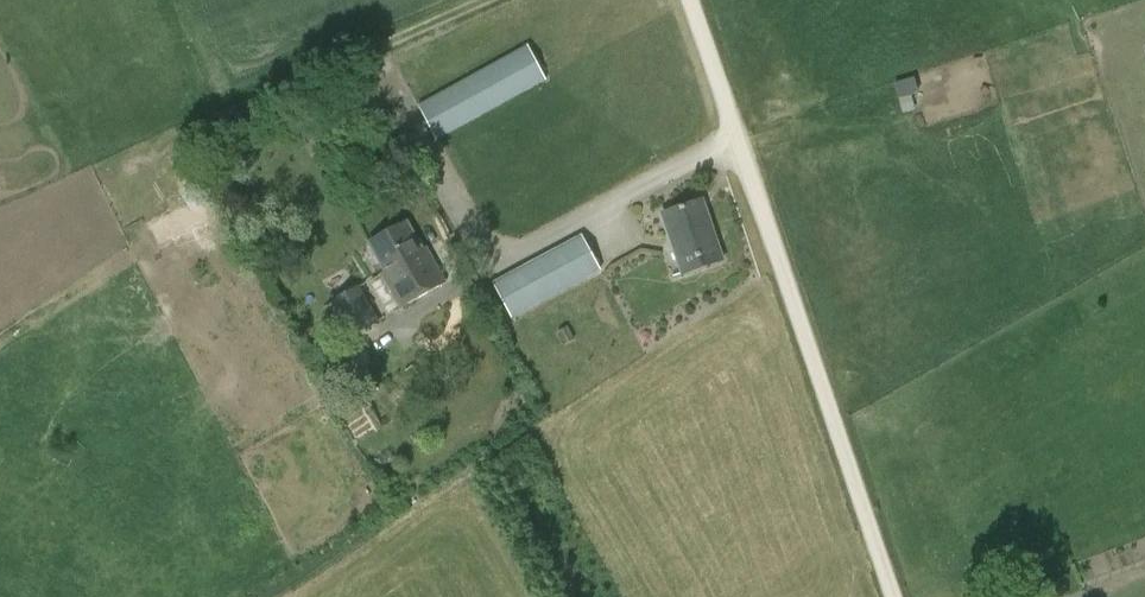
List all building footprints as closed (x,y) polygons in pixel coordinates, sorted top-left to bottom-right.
[(527,43),(417,104),(436,140),(547,80),(527,43)] [(723,259),(702,200),(662,214),(682,273),(723,259)] [(380,274),(400,309),(448,282),(427,247),(425,248),(408,219),(367,243),(384,272),(380,274)] [(510,320),(602,271),(582,235),(491,283),(510,320)] [(349,338),(379,323),(359,284),(329,300),(349,338)]
